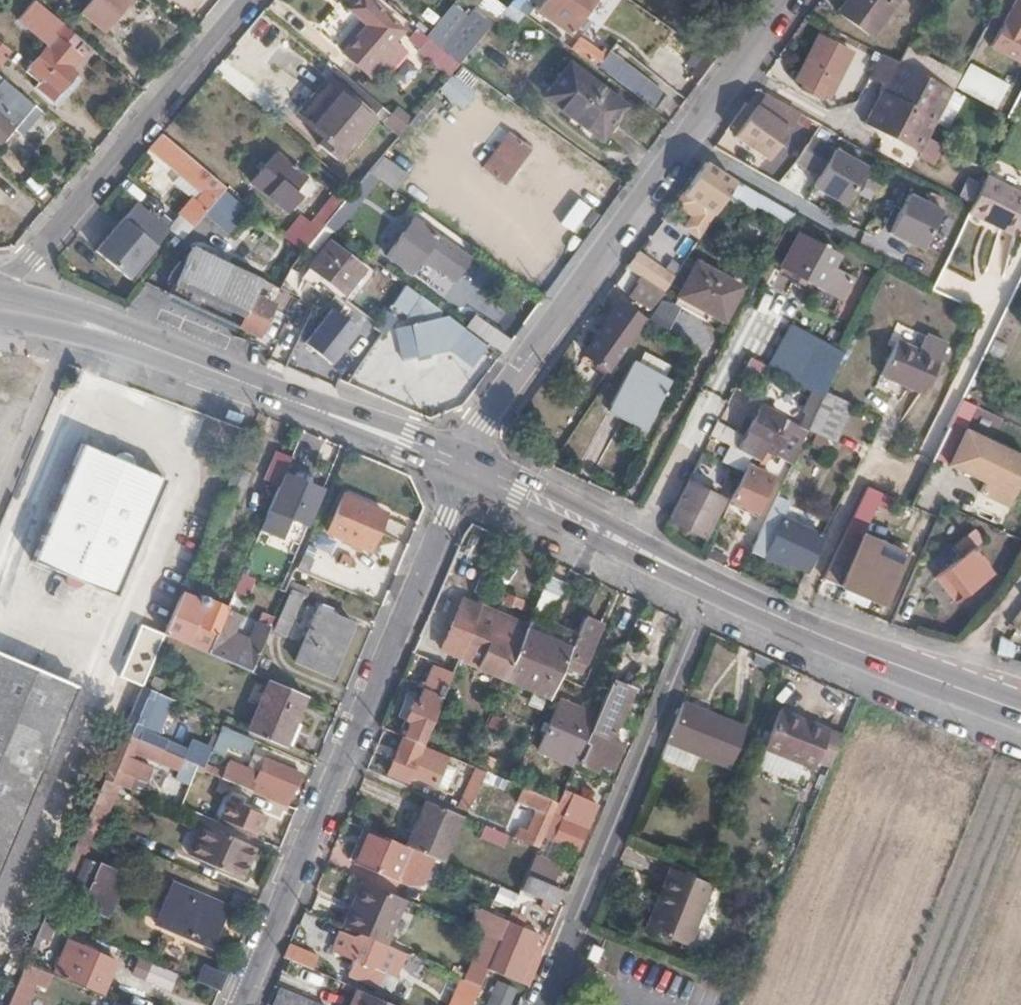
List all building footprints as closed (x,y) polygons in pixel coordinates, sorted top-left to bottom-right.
[(38,0),(32,0),(19,17),(48,42),(26,69),(42,81),(44,76),(60,89),(77,70),(70,65),(80,53),(76,50),(84,39),(62,21),(38,0)] [(89,43),(102,29),(108,32),(118,20),(126,25),(146,2),(144,0),(89,0),(81,9),(74,5),(62,21),(84,39),(89,43)] [(360,21),(365,26),(342,52),(355,64),(368,47),(379,55),(402,29),(369,0),(359,0),(350,12),(360,21)] [(494,23),(506,9),(503,6),(497,0),(470,0),(469,2),(474,6),(494,23)] [(525,14),(532,4),(526,0),(513,0),(511,3),(525,14)] [(536,10),(568,35),(594,0),(544,0),(536,10)] [(836,10),(869,34),(893,0),(844,0),(836,10)] [(989,47),(1020,64),(1020,62),(1020,0),(1014,0),(989,47)] [(428,37),(460,63),(470,51),(494,23),(474,6),(466,15),(454,4),(427,36),(428,37)] [(365,26),(360,21),(336,47),(342,52),(365,26)] [(427,36),(417,28),(410,37),(420,46),(428,37),(427,36)] [(827,96),(850,52),(817,36),(794,78),(800,81),(822,93),(827,96)] [(603,56),(578,37),(571,46),(654,108),(665,95),(607,51),(603,56)] [(10,48),(0,40),(0,59),(10,48)] [(907,48),(899,63),(949,89),(952,91),(960,75),(907,48)] [(460,63),(466,68),(476,56),(470,51),(460,63)] [(924,138),(949,89),(899,63),(881,54),(873,66),(887,72),(862,121),(917,151),(924,138)] [(966,64),(960,75),(952,91),(994,113),(1008,86),(966,64)] [(603,138),(628,107),(573,65),(544,96),(603,138)] [(16,127),(35,103),(0,73),(0,82),(0,139),(13,124),(16,127)] [(463,110),(475,93),(450,75),(438,91),(463,110)] [(374,116),(329,77),(297,115),(325,138),(320,143),(337,158),(374,116)] [(820,97),(822,93),(800,81),(797,85),(820,97)] [(764,92),(736,135),(767,156),(797,110),(764,92)] [(21,133),(41,108),(35,103),(16,127),(21,133)] [(383,122),(398,134),(410,117),(396,106),(383,122)] [(180,214),(193,225),(206,209),(226,186),(161,131),(149,146),(200,189),(180,214)] [(508,154),(520,138),(511,131),(499,146),(508,154)] [(819,174),(834,148),(812,136),(794,161),(819,174)] [(504,179),(530,147),(520,138),(508,154),(499,146),(485,164),(504,179)] [(942,146),(924,138),(917,151),(914,155),(933,163),(942,146)] [(819,174),(813,185),(845,203),(866,165),(834,148),(819,174)] [(293,190),(302,178),(275,153),(251,181),(285,209),(299,194),(293,190)] [(368,172),(377,178),(395,191),(406,175),(380,158),(368,172)] [(702,159),(680,190),(712,212),(734,181),(702,159)] [(325,224),(334,231),(377,178),(368,172),(354,189),(345,200),(325,224)] [(986,177),(972,206),(967,214),(1017,239),(1020,230),(1020,196),(986,177)] [(737,180),(727,194),(786,228),(794,213),(737,180)] [(414,184),(406,195),(435,215),(443,204),(414,184)] [(219,219),(238,196),(226,186),(206,209),(219,219)] [(937,205),(905,188),(884,225),(917,243),(937,205)] [(705,222),(712,212),(680,190),(673,201),(705,222)] [(316,217),(325,224),(345,200),(336,193),(316,217)] [(136,200),(92,249),(126,280),(171,231),(136,200)] [(284,235),(302,251),(325,224),(316,217),(311,223),(301,216),(284,235)] [(455,281),(470,259),(414,219),(387,256),(412,274),(423,258),(439,271),(440,270),(455,281)] [(846,257),(802,231),(781,267),(819,289),(840,302),(855,277),(840,267),(846,257)] [(364,269),(331,242),(310,268),(344,295),(364,269)] [(634,250),(624,264),(643,277),(664,291),(674,276),(634,250)] [(256,333),(269,306),(250,297),(260,277),(217,259),(195,305),(256,333)] [(726,314),(740,287),(696,261),(675,298),(707,316),(712,305),(726,314)] [(664,291),(643,277),(631,296),(652,310),(664,291)] [(405,284),(391,303),(400,309),(406,300),(405,298),(410,288),(405,284)] [(584,354),(608,370),(642,321),(644,318),(621,303),(584,354)] [(357,329),(331,309),(305,342),(331,363),(357,329)] [(466,325),(502,351),(510,340),(475,313),(466,325)] [(471,366),(486,346),(449,317),(395,328),(401,358),(449,349),(471,366)] [(790,327),(767,368),(808,392),(821,400),(824,393),(827,386),(841,356),(790,327)] [(923,392),(940,358),(899,337),(882,372),(923,392)] [(749,357),(740,374),(758,383),(767,368),(749,357)] [(644,422),(667,380),(632,362),(610,403),(644,422)] [(824,393),(844,402),(847,396),(827,386),(824,393)] [(821,400),(808,392),(796,416),(810,422),(821,400)] [(824,393),(821,400),(810,422),(806,431),(812,435),(832,444),(851,405),(844,402),(824,393)] [(975,407),(960,400),(932,458),(982,482),(977,493),(1006,507),(1020,476),(1020,457),(965,430),(975,407)] [(716,421),(710,433),(747,453),(752,443),(765,450),(791,464),(794,456),(797,451),(770,436),(779,419),(758,407),(742,436),(716,421)] [(806,431),(797,451),(794,456),(803,460),(809,444),(812,435),(806,431)] [(828,453),(832,444),(812,435),(809,444),(828,453)] [(752,443),(747,453),(742,464),(747,467),(756,471),(765,450),(752,443)] [(114,595),(162,480),(79,446),(31,560),(114,595)] [(283,473),(289,456),(274,450),(261,479),(277,485),(283,473)] [(747,467),(729,503),(755,514),(772,478),(756,471),(747,467)] [(320,488),(283,473),(277,485),(252,541),(262,546),(269,530),(279,534),(287,516),(305,523),(320,488)] [(686,481),(667,519),(703,535),(721,499),(686,481)] [(904,554),(919,561),(937,519),(908,506),(865,487),(846,528),(904,554)] [(327,531),(366,549),(382,512),(342,495),(327,531)] [(784,560),(805,569),(822,534),(782,515),(789,501),(776,495),(751,549),(782,564),(784,560)] [(881,604),(904,554),(846,528),(823,577),(881,604)] [(988,543),(980,530),(956,545),(965,559),(937,578),(955,605),(993,579),(976,552),(988,543)] [(272,631),(285,636),(302,596),(303,596),(307,587),(290,580),(286,589),(289,590),(272,631)] [(178,593),(160,636),(172,640),(205,653),(224,608),(206,600),(206,597),(199,594),(196,600),(178,593)] [(502,679),(509,660),(532,605),(503,594),(474,667),(502,679)] [(554,679),(556,675),(565,654),(574,633),(552,622),(556,613),(534,603),(532,605),(509,660),(554,679)] [(639,619),(648,623),(653,609),(644,606),(639,619)] [(224,608),(205,653),(248,671),(271,616),(259,610),(246,641),(227,632),(231,620),(235,622),(238,613),(224,608)] [(293,661),(328,676),(350,621),(316,608),(293,661)] [(409,721),(403,735),(420,742),(471,623),(447,613),(443,624),(439,622),(434,637),(450,648),(436,682),(433,681),(428,692),(422,689),(416,706),(410,704),(404,719),(409,721)] [(574,633),(565,654),(582,662),(597,624),(581,617),(574,633)] [(160,636),(139,686),(150,691),(172,640),(160,636)] [(139,685),(151,651),(130,643),(117,677),(139,685)] [(85,693),(0,658),(0,898),(85,693)] [(281,746),(302,695),(266,679),(245,731),(281,746)] [(596,761),(609,767),(620,740),(615,737),(635,690),(614,681),(580,761),(594,767),(596,761)] [(139,686),(120,732),(133,738),(135,736),(150,743),(154,735),(140,728),(154,694),(150,691),(139,686)] [(563,756),(573,761),(593,715),(557,700),(536,748),(562,759),(563,756)] [(668,740),(729,764),(745,727),(684,701),(668,740)] [(762,748),(810,767),(825,728),(777,709),(762,748)] [(224,741),(245,750),(250,739),(219,726),(208,750),(219,754),(224,741)] [(120,732),(100,778),(117,786),(126,789),(131,779),(141,784),(147,769),(126,760),(131,747),(163,761),(166,753),(133,738),(120,732)] [(420,742),(403,735),(387,773),(404,780),(408,771),(433,781),(445,753),(434,748),(420,742)] [(484,770),(511,782),(517,768),(509,765),(516,746),(504,741),(496,760),(477,753),(472,764),(475,766),(484,770)] [(181,758),(201,767),(203,761),(183,753),(181,758)] [(445,753),(433,781),(445,785),(457,758),(445,753)] [(236,784),(285,804),(298,773),(261,758),(255,776),(241,770),(236,784)] [(175,781),(188,786),(196,766),(183,760),(175,781)] [(475,766),(457,807),(465,811),(484,770),(475,766)] [(100,778),(80,824),(95,831),(117,786),(100,778)] [(536,848),(542,832),(556,801),(511,782),(506,793),(516,798),(515,803),(535,811),(525,833),(517,829),(513,838),(536,848)] [(542,832),(576,847),(584,826),(578,824),(583,810),(590,813),(595,801),(562,786),(556,801),(542,832)] [(214,820),(253,837),(263,815),(224,797),(214,820)] [(441,861),(460,815),(425,800),(406,846),(410,848),(441,861)] [(219,831),(220,828),(200,820),(184,857),(239,879),(253,845),(219,831)] [(361,845),(367,830),(350,822),(343,837),(345,838),(361,845)] [(499,845),(504,834),(484,825),(479,836),(499,845)] [(396,881),(410,848),(406,846),(367,830),(361,845),(357,852),(353,863),(396,881)] [(136,833),(131,846),(158,858),(164,844),(136,833)] [(361,845),(345,838),(343,846),(357,852),(361,845)] [(534,854),(524,875),(549,885),(558,864),(534,854)] [(63,900),(105,918),(123,875),(80,858),(63,900)] [(643,926),(686,944),(710,882),(669,865),(643,926)] [(376,941),(394,896),(359,881),(341,926),(358,933),(376,941)] [(154,923),(210,946),(226,906),(170,882),(154,923)] [(512,908),(518,894),(498,886),(492,900),(512,908)] [(41,916),(33,936),(44,940),(51,920),(41,916)] [(376,941),(358,933),(356,938),(336,932),(328,950),(351,960),(346,975),(376,986),(382,971),(391,974),(400,951),(376,941)] [(497,939),(486,965),(517,978),(530,952),(510,942),(511,938),(500,933),(497,939)] [(459,977),(477,985),(486,965),(497,939),(488,935),(475,962),(472,961),(466,975),(461,973),(459,977)] [(593,959),(599,944),(589,940),(582,955),(593,959)] [(52,972),(100,993),(112,963),(64,941),(52,972)] [(340,966),(287,943),(282,955),(335,978),(340,966)] [(137,956),(129,974),(168,993),(177,975),(137,956)] [(218,989),(224,973),(203,964),(196,980),(218,989)] [(4,1004),(24,1004),(27,997),(20,994),(29,973),(19,969),(4,1004)] [(477,985),(459,977),(445,971),(438,990),(451,996),(447,1004),(469,1004),(477,985)] [(485,1004),(510,1004),(516,987),(494,980),(485,1004)] [(268,1004),(270,1004),(315,1004),(275,988),(268,1004)] [(360,989),(353,1004),(398,1004),(360,989)]
